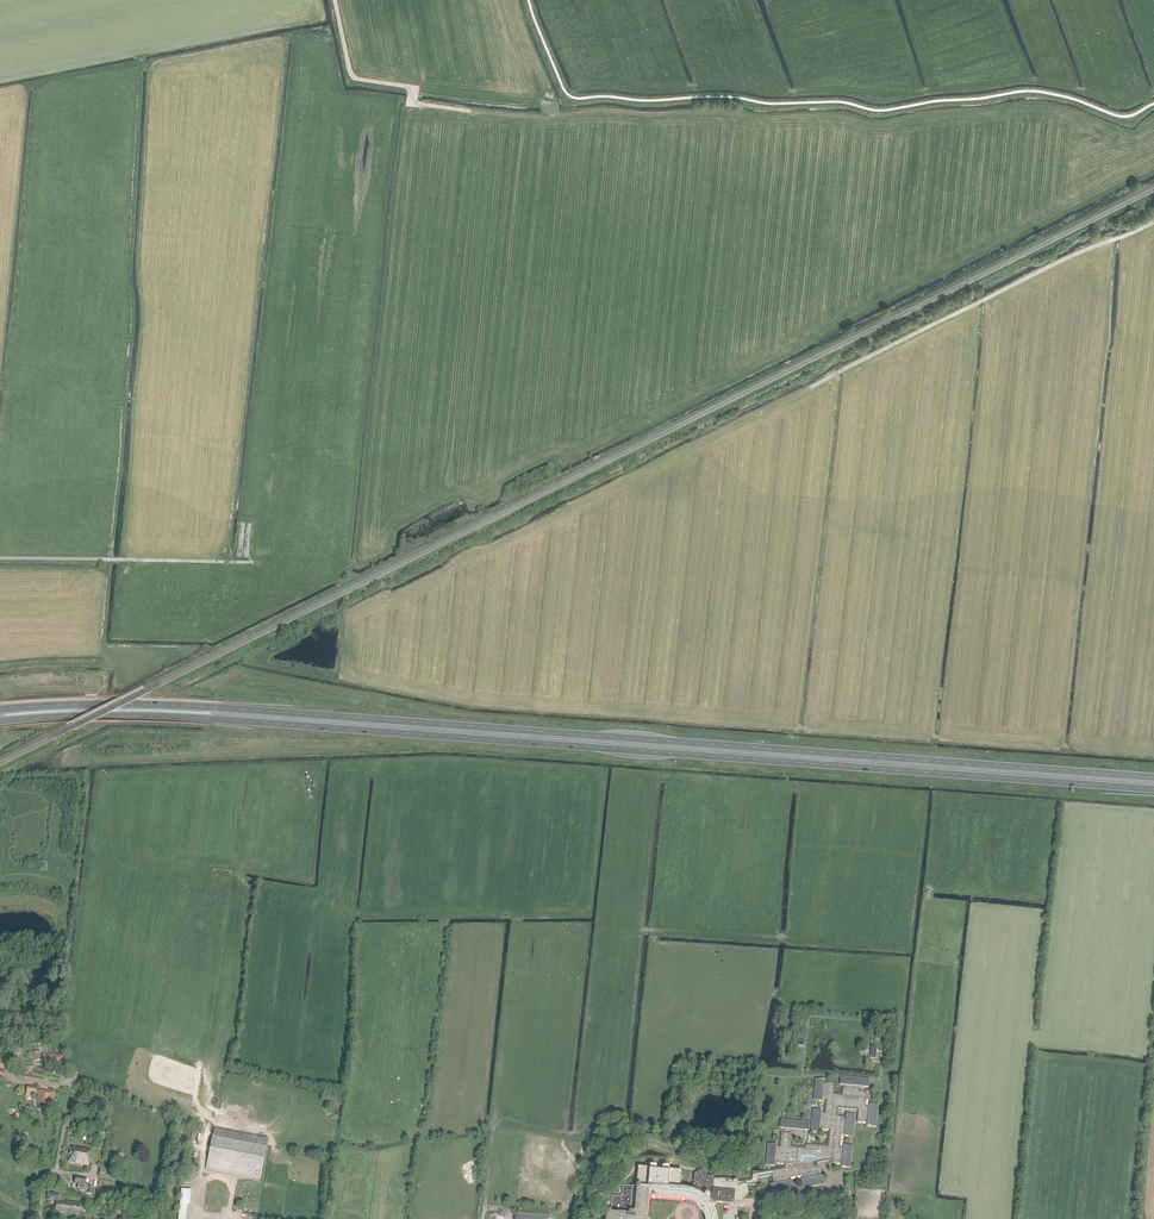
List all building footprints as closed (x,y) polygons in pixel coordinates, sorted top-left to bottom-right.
[(39,1052),(33,1054),(35,1062),(41,1061),(41,1060),(44,1060),(46,1067),(57,1065),(56,1063),(61,1062),(60,1055),(55,1056),(54,1054),(40,1057),(39,1052)] [(43,1077),(24,1074),(23,1079),(42,1083),(43,1077)] [(758,1174),(759,1173),(756,1172),(755,1186),(757,1186),(758,1177),(772,1175),(773,1184),(775,1183),(776,1185),(771,1185),(772,1193),(793,1189),(792,1182),(790,1182),(789,1178),(803,1176),(804,1180),(802,1180),(803,1188),(824,1184),(822,1176),(818,1177),(818,1176),(820,1175),(817,1162),(832,1159),(831,1163),(841,1164),(841,1162),(842,1162),(842,1166),(850,1167),(852,1146),(844,1145),(844,1147),(840,1147),(841,1133),(845,1134),(845,1136),(852,1136),(854,1115),(846,1115),(846,1119),(844,1119),(845,1117),(836,1116),(836,1107),(858,1109),(857,1122),(866,1123),(866,1121),(868,1121),(867,1125),(875,1126),(877,1105),(869,1104),(869,1106),(865,1106),(866,1092),(858,1091),(859,1088),(863,1089),(863,1087),(868,1087),(868,1079),(840,1077),(840,1085),(844,1085),(844,1087),(842,1087),(841,1095),(833,1095),(834,1083),(824,1083),(824,1085),(823,1084),(823,1080),(815,1079),(814,1100),(821,1101),(822,1099),(825,1099),(824,1113),(820,1113),(821,1111),(813,1110),(811,1131),(819,1132),(819,1127),(821,1127),(821,1129),(829,1130),(828,1147),(808,1145),(807,1145),(806,1145),(806,1146),(806,1147),(805,1147),(805,1149),(791,1148),(791,1140),(805,1141),(805,1132),(803,1132),(804,1131),(808,1131),(809,1123),(781,1121),(780,1129),(785,1129),(784,1131),(789,1131),(789,1134),(781,1133),(780,1147),(776,1147),(776,1145),(768,1144),(766,1165),(774,1166),(775,1162),(776,1162),(776,1164),(785,1164),(784,1169),(758,1174)] [(36,1087),(28,1086),(26,1093),(35,1094),(36,1087)] [(53,1092),(39,1090),(36,1103),(38,1103),(37,1109),(48,1111),(49,1105),(51,1106),(53,1092)] [(212,1136),(206,1168),(260,1179),(266,1147),(212,1136)] [(90,1149),(71,1146),(68,1162),(88,1166),(90,1155),(89,1155),(90,1149)] [(110,1177),(111,1168),(100,1167),(99,1176),(110,1177)] [(611,1215),(622,1216),(622,1218),(627,1218),(628,1218),(630,1218),(648,1218),(647,1218),(649,1198),(652,1198),(652,1199),(655,1199),(659,1199),(659,1200),(685,1202),(686,1202),(687,1202),(688,1203),(689,1203),(690,1203),(691,1203),(693,1204),(695,1205),(696,1206),(697,1206),(698,1207),(699,1209),(700,1209),(702,1211),(702,1212),(704,1215),(704,1216),(705,1218),(706,1218),(717,1218),(717,1217),(716,1215),(716,1213),(715,1212),(714,1210),(713,1208),(713,1207),(712,1206),(712,1205),(715,1205),(716,1203),(733,1204),(734,1200),(740,1201),(743,1197),(749,1193),(747,1186),(751,1185),(752,1185),(755,1186),(756,1172),(752,1172),(752,1181),(743,1183),(742,1182),(738,1181),(734,1180),(734,1181),(730,1181),(730,1180),(720,1179),(720,1180),(714,1179),(714,1177),(708,1176),(704,1171),(699,1171),(694,1175),(694,1181),(695,1183),(687,1190),(679,1189),(679,1186),(680,1186),(681,1180),(680,1180),(680,1177),(681,1177),(682,1172),(672,1171),(670,1171),(669,1173),(663,1173),(657,1172),(650,1172),(650,1169),(648,1169),(638,1168),(638,1169),(638,1173),(639,1173),(639,1174),(639,1178),(638,1178),(637,1182),(638,1182),(638,1185),(638,1186),(639,1187),(637,1188),(637,1189),(632,1188),(623,1187),(623,1196),(621,1198),(612,1197),(612,1198),(614,1198),(612,1215),(611,1215)] [(88,1186),(85,1185),(86,1179),(75,1177),(74,1184),(78,1184),(77,1189),(87,1191),(86,1193),(93,1194),(93,1196),(97,1197),(99,1189),(94,1189),(94,1187),(87,1186),(88,1186)] [(56,1202),(55,1212),(79,1214),(80,1205),(80,1204),(62,1202),(63,1200),(61,1200),(62,1195),(59,1194),(53,1193),(52,1194),(48,1193),(47,1200),(53,1201),(56,1202)] [(115,1208),(114,1214),(123,1216),(122,1218),(129,1218),(131,1212),(115,1208)]
